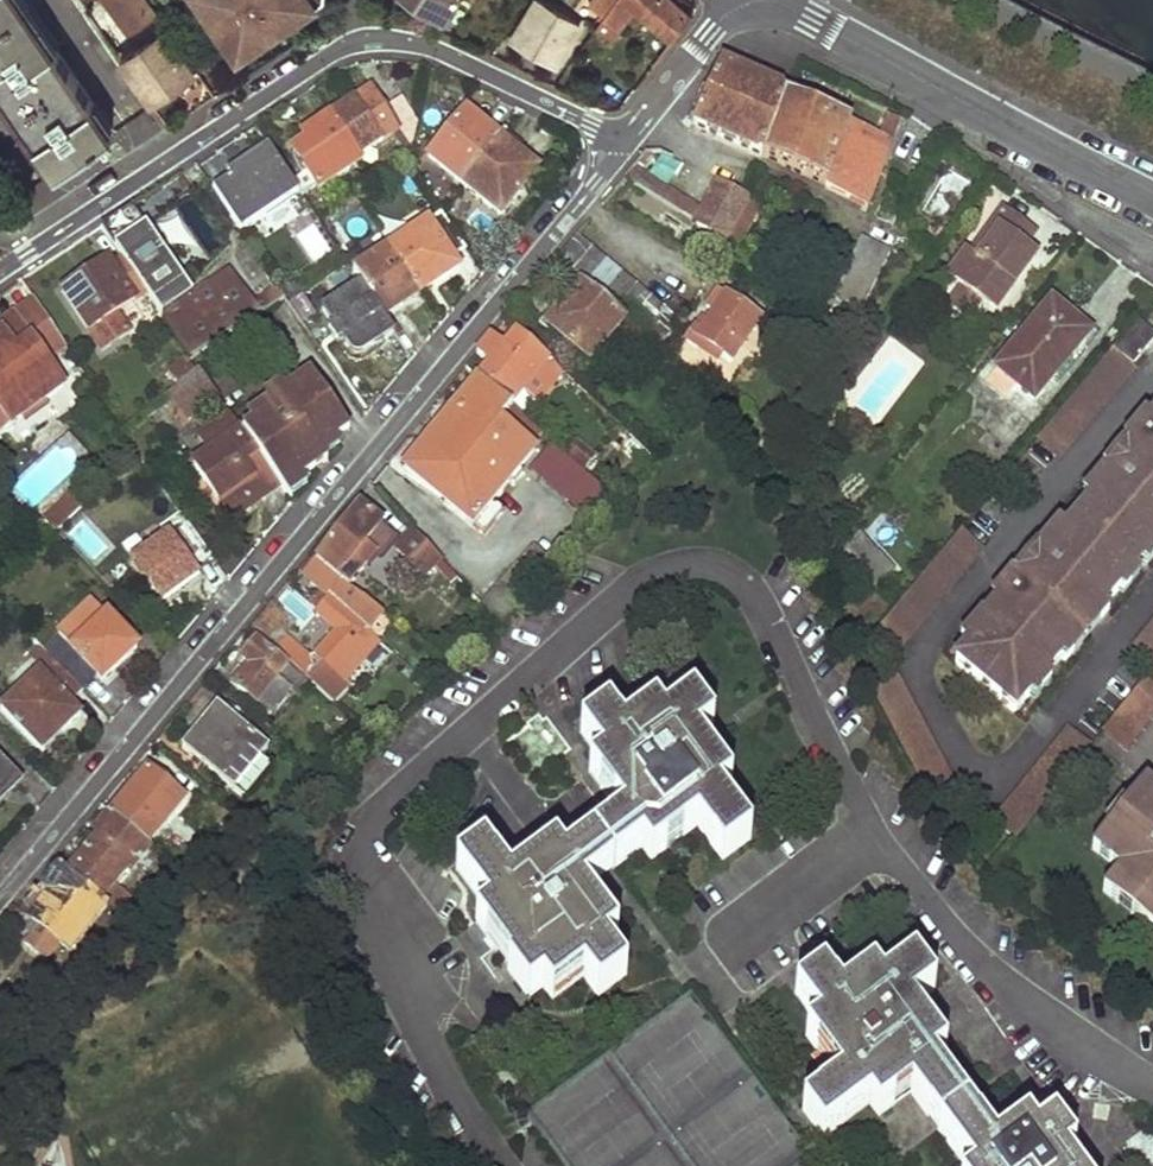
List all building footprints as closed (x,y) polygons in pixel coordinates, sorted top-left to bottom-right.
[(51,168),(68,156),(109,128),(21,0),(0,0),(0,92),(51,168)] [(125,38),(152,18),(140,0),(99,0),(98,1),(125,38)] [(239,54),(322,0),(202,0),(239,54)] [(445,23),(459,0),(458,0),(410,0),(445,23)] [(511,41),(556,65),(579,24),(535,0),(511,41)] [(593,8),(601,14),(611,0),(599,0),(593,8)] [(600,15),(615,28),(633,9),(670,40),(687,19),(664,0),(611,0),(601,14),(600,15)] [(158,36),(120,62),(150,104),(192,75),(160,28),(155,31),(158,36)] [(721,64),(693,125),(763,158),(784,93),(721,64)] [(371,90),(330,116),(356,156),(397,130),(410,149),(416,123),(399,97),(383,108),(371,90)] [(784,93),(763,158),(824,187),(826,182),(855,195),(858,188),(869,194),(890,139),(784,93)] [(465,111),(426,157),(460,184),(498,138),(465,111)] [(330,116),(287,143),(306,173),(291,182),(301,196),(316,187),(317,188),(359,161),(356,156),(330,116)] [(498,138),(460,184),(501,216),(538,171),(498,138)] [(644,151),(633,164),(641,169),(649,159),(665,169),(670,158),(656,149),(644,151)] [(906,226),(945,244),(979,172),(939,154),(906,226)] [(621,179),(691,221),(696,209),(629,168),(621,179)] [(716,183),(694,225),(723,239),(744,198),(716,183)] [(190,203),(174,213),(193,241),(209,230),(190,203)] [(144,292),(161,317),(193,296),(131,206),(100,226),(120,256),(144,292)] [(440,212),(388,247),(420,294),(456,269),(449,259),(465,249),(440,212)] [(1034,237),(1003,214),(993,228),(990,225),(949,280),(963,290),(949,309),(968,323),(982,304),(995,314),(1036,260),(1024,251),(1034,237)] [(858,229),(824,293),(857,311),(892,247),(858,229)] [(618,322),(648,351),(682,316),(667,303),(656,314),(572,236),(562,248),(553,259),(576,282),(618,322)] [(388,247),(352,273),(360,285),(383,319),(420,294),(388,247)] [(105,259),(60,290),(101,350),(127,331),(114,313),(132,300),(144,292),(120,256),(108,263),(105,259)] [(230,274),(193,296),(161,317),(169,328),(187,355),(190,359),(259,315),(251,304),(230,274)] [(576,282),(540,322),(580,361),(618,322),(576,282)] [(360,285),(320,312),(348,354),(354,358),(360,358),(394,336),(383,319),(360,285)] [(277,287),(251,304),(259,315),(284,299),(277,287)] [(19,419),(64,386),(36,348),(55,333),(32,300),(0,323),(0,394),(19,419)] [(132,300),(114,313),(127,331),(145,319),(132,300)] [(715,301),(685,341),(720,366),(754,321),(737,307),(732,314),(715,301)] [(1046,303),(992,372),(1029,402),(1084,335),(1046,303)] [(1145,353),(1152,343),(1152,342),(1133,325),(1125,334),(1145,353)] [(152,340),(170,367),(187,355),(169,328),(152,340)] [(488,366),(476,380),(511,411),(513,413),(524,400),(535,408),(560,377),(515,333),(503,347),(489,335),(481,345),(473,354),(488,366)] [(1145,353),(1125,334),(1108,354),(1128,371),(1145,353)] [(1128,371),(1108,354),(1032,445),(1051,462),(1128,371)] [(191,362),(181,369),(187,377),(196,370),(191,362)] [(218,396),(199,367),(196,370),(187,377),(182,381),(201,409),(218,396)] [(279,487),(285,495),(317,472),(305,452),(317,443),(321,443),(325,443),(328,438),(329,435),(329,433),(317,412),(331,402),(313,373),(262,407),(265,415),(242,432),(279,487)] [(476,380),(400,472),(468,530),(530,456),(497,427),(511,411),(476,380)] [(201,409),(182,381),(169,391),(187,419),(201,409)] [(9,425),(19,419),(0,394),(0,413),(9,425)] [(351,432),(331,402),(317,412),(329,433),(329,435),(328,438),(325,443),(321,443),(317,443),(305,452),(317,472),(329,461),(324,451),(351,432)] [(209,453),(192,464),(232,521),(279,487),(242,432),(229,412),(196,436),(209,453)] [(9,425),(0,413),(0,432),(9,425)] [(1124,450),(1102,476),(1093,486),(1096,489),(1047,549),(1044,547),(1036,555),(1013,583),(980,622),(983,625),(974,636),(976,637),(952,667),(1014,719),(1152,553),(1152,416),(1124,450)] [(594,462),(575,442),(560,457),(581,476),(594,462)] [(1117,445),(1096,471),(1102,476),(1124,450),(1117,445)] [(560,457),(554,451),(530,473),(589,525),(609,502),(581,476),(560,457)] [(359,509),(313,563),(349,591),(377,555),(365,545),(380,527),(359,509)] [(162,538),(130,563),(160,603),(193,579),(188,571),(210,557),(179,513),(157,528),(162,538)] [(413,530),(394,550),(422,577),(440,559),(413,530)] [(976,552),(956,534),(867,640),(858,651),(879,669),(976,552)] [(1029,549),(1006,577),(1013,583),(1036,555),(1029,549)] [(331,601),(366,631),(380,616),(349,591),(313,563),(302,577),(319,591),(314,596),(301,584),(293,593),(319,615),(331,601)] [(319,615),(337,630),(316,656),(322,661),(312,673),(308,657),(285,637),(275,648),(325,697),(376,640),(366,631),(331,601),(319,615)] [(91,604),(42,651),(80,690),(95,675),(103,681),(135,647),(91,604)] [(1151,671),(1152,669),(1152,624),(1130,653),(1151,671)] [(376,640),(325,697),(333,705),(350,685),(347,682),(381,645),(376,640)] [(248,664),(237,677),(234,675),(228,682),(254,703),(268,687),(282,700),(290,691),(274,679),(284,667),(255,643),(241,658),(248,664)] [(80,690),(42,651),(34,659),(74,701),(83,693),(80,690)] [(1151,671),(1097,737),(1118,756),(1152,713),(1152,669),(1151,671)] [(40,674),(0,711),(41,754),(80,717),(40,674)] [(575,740),(595,766),(582,776),(617,824),(558,868),(547,854),(502,887),(476,854),(450,874),(481,918),(470,925),(505,972),(501,975),(523,1002),(539,991),(548,1003),(575,982),(591,1002),(620,981),(599,953),(612,943),(578,897),(639,853),(646,864),(692,831),(718,864),(746,844),(713,801),(727,791),(693,746),(710,734),(688,706),(661,727),(651,714),(618,739),(603,720),(575,740)] [(268,753),(217,711),(184,751),(233,793),(268,753)] [(1087,751),(1066,732),(989,827),(1011,844),(1087,751)] [(11,771),(0,760),(0,782),(11,771)] [(146,772),(109,816),(149,847),(183,804),(146,772)] [(1139,788),(1086,853),(1116,876),(1098,897),(1115,909),(1119,903),(1135,914),(1129,921),(1152,940),(1152,799),(1139,788)] [(99,838),(69,874),(105,902),(127,876),(130,879),(153,850),(149,847),(109,816),(95,834),(99,838)] [(60,868),(23,913),(74,952),(111,907),(105,902),(69,874),(60,868)] [(1119,903),(1115,909),(1129,921),(1135,914),(1119,903)] [(944,1165),(1052,1165),(1049,1162),(1056,1157),(1035,1131),(1019,1143),(1008,1128),(977,1150),(912,1069),(924,1060),(888,1011),(907,996),(886,970),(863,988),(854,978),(822,1003),(804,980),(775,1004),(801,1036),(786,1047),(820,1092),(784,1123),(804,1147),(849,1113),(858,1125),(890,1100),(944,1165)] [(519,1119),(553,1165),(795,1165),(675,1004),(519,1119)]
